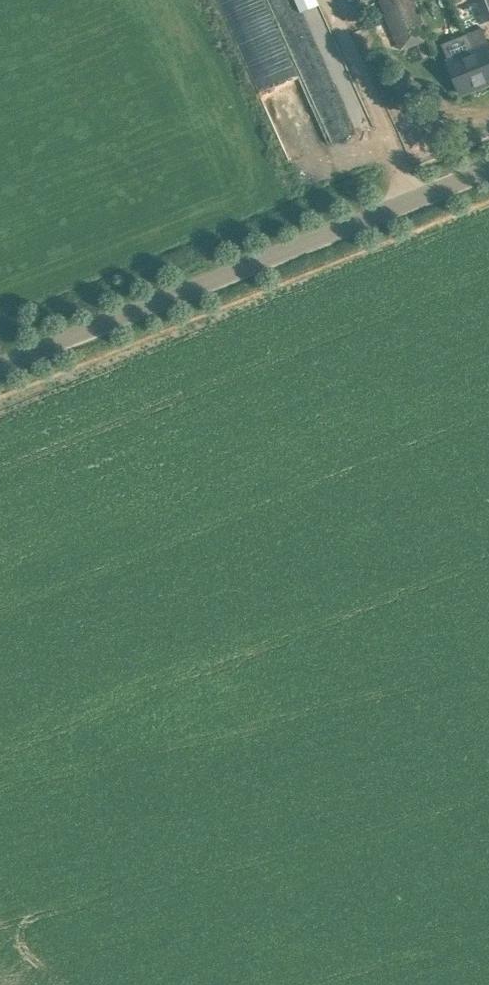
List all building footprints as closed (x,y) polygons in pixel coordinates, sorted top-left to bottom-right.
[(328,130),(366,113),(316,0),(271,0),(328,130)] [(395,39),(424,27),(413,0),(380,0),(395,39)] [(483,27),(468,33),(475,50),(448,61),(461,93),(481,86),(480,84),(488,80),(488,42),(483,27)]
